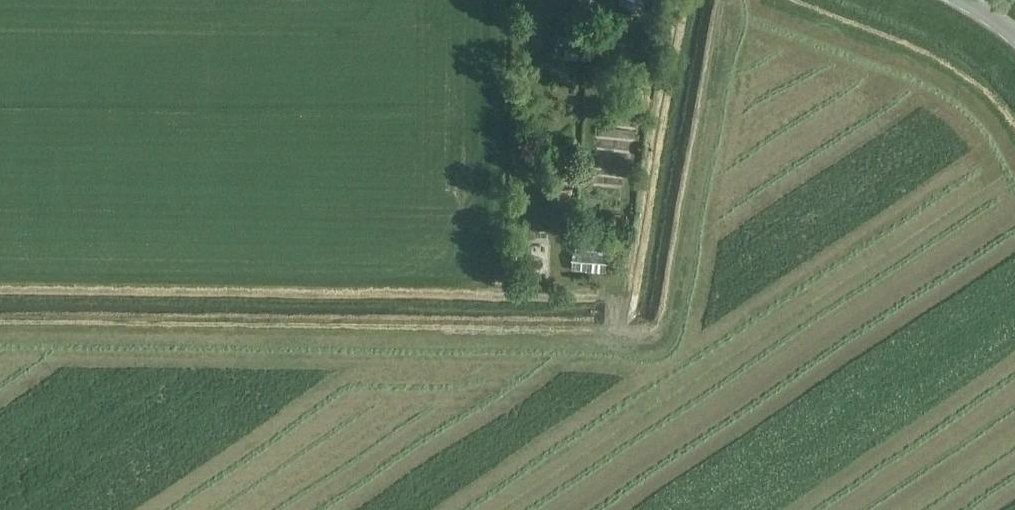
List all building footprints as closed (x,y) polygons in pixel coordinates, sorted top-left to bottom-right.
[(574,240),(571,270),(606,273),(609,243),(574,240)]
